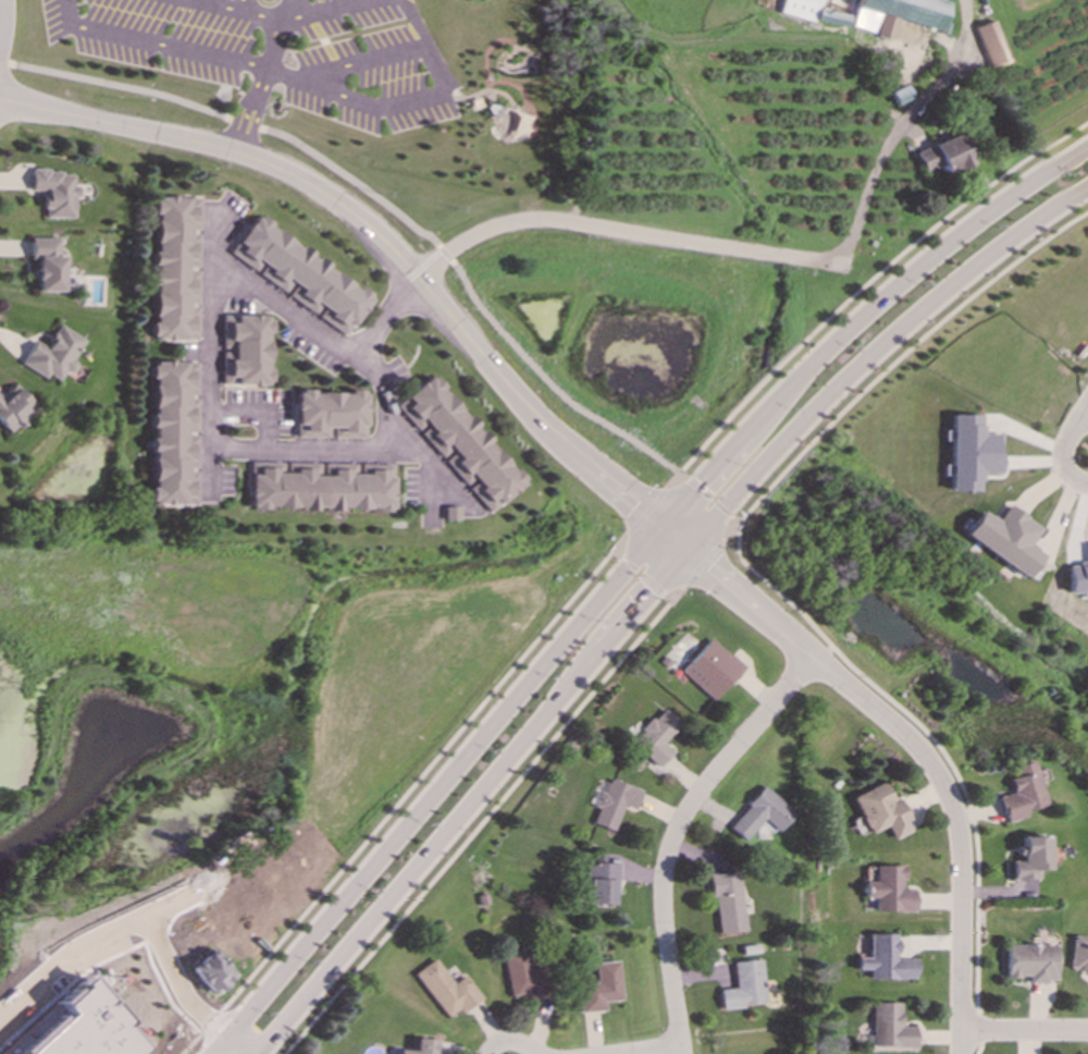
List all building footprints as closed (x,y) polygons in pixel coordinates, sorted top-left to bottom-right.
[(780,13),(845,29),(848,16),(820,9),(822,0),(783,0),(780,13)] [(891,38),(895,21),(938,31),(947,34),(949,24),(940,22),(945,1),(941,0),(857,0),(850,29),(891,38)] [(975,28),(991,71),(1010,63),(994,21),(975,28)] [(923,173),(941,166),(944,176),(971,165),(960,135),(915,152),(923,173)] [(74,219),(75,186),(72,186),(73,172),(30,172),(30,191),(43,191),(42,218),(74,219)] [(199,341),(199,306),(200,269),(200,233),(201,198),(155,197),(153,340),(199,341)] [(348,334),(373,297),(318,260),(319,258),(255,215),(229,255),(348,334)] [(36,292),(62,292),(62,256),(58,256),(58,239),(30,238),(30,260),(36,260),(36,292)] [(225,316),(224,385),(270,385),(270,316),(225,316)] [(20,365),(46,379),(48,375),(59,382),(65,371),(68,372),(85,341),(58,325),(46,348),(33,341),(20,365)] [(196,505),(197,471),(198,363),(153,362),(151,505),(196,505)] [(396,405),(418,432),(419,431),(487,513),(522,484),(432,375),(396,405)] [(36,408),(14,385),(1,398),(0,397),(0,425),(9,435),(36,408)] [(296,438),(330,438),(365,438),(365,392),(297,392),(296,438)] [(998,434),(979,434),(979,415),(949,415),(949,491),(977,492),(978,474),(997,474),(998,434)] [(391,464),(357,464),(284,463),(249,463),(249,509),(391,510),(391,464)] [(963,535),(1026,578),(1041,555),(1027,545),(1039,529),(1005,506),(995,521),(980,511),(963,535)] [(458,507),(444,507),(444,521),(458,521),(458,507)] [(681,672),(714,701),(743,668),(710,639),(681,672)] [(674,753),(663,744),(680,725),(663,709),(632,743),(660,768),(674,753)] [(1044,806),(1032,761),(1010,767),(1013,777),(1006,779),(1010,793),(997,797),(1003,823),(1024,818),(1022,811),(1044,806)] [(642,790),(610,780),(605,794),(598,792),(593,807),(599,809),(593,824),(615,831),(623,806),(636,810),(642,790)] [(851,797),(868,834),(886,826),(892,840),(912,831),(897,799),(891,802),(882,783),(851,797)] [(729,828),(746,841),(763,820),(778,832),(794,812),(762,787),(729,828)] [(1018,838),(1019,862),(1010,862),(1010,880),(1037,879),(1037,871),(1046,871),(1046,837),(1018,838)] [(588,905),(614,906),(614,895),(619,895),(620,864),(589,863),(588,905)] [(874,912),(913,912),(913,891),(902,891),(902,866),(874,866),(874,882),(863,882),(864,899),(874,899),(874,912)] [(718,935),(745,932),(740,872),(712,875),(718,935)] [(868,935),(869,959),(856,959),(857,971),(868,971),(868,980),(914,979),(914,959),(896,959),(895,934),(868,935)] [(1087,973),(1087,938),(1071,937),(1068,971),(1087,973)] [(1055,983),(1056,946),(1005,945),(1004,978),(1028,978),(1028,982),(1055,983)] [(188,969),(212,996),(236,976),(211,949),(188,969)] [(510,998),(538,995),(532,951),(504,955),(510,998)] [(482,1000),(464,976),(453,984),(436,959),(415,974),(447,1018),(459,1010),(462,1014),(482,1000)] [(766,1004),(761,959),(733,962),(736,988),(720,990),(722,1009),(766,1004)] [(623,1001),(618,961),(595,964),(597,983),(578,985),(581,1014),(606,1011),(605,1002),(623,1001)] [(147,1051),(132,1034),(135,1032),(86,977),(0,1053),(143,1053),(147,1051)] [(872,1003),(871,1047),(914,1048),(914,1027),(900,1027),(900,1003),(872,1003)] [(398,1053),(436,1053),(436,1040),(415,1039),(415,1051),(398,1050),(398,1053)]
